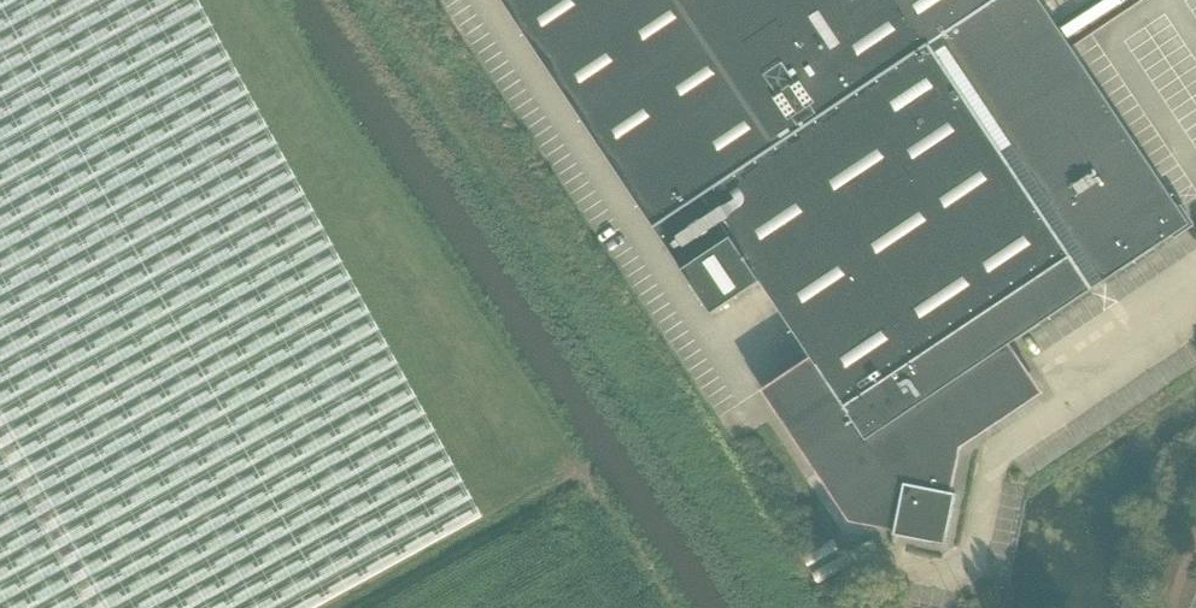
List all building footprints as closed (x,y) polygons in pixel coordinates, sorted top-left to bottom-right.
[(195,0),(0,0),(0,607),(312,607),(479,517),(467,495),(195,0)] [(1039,0),(502,0),(683,271),(685,269),(714,311),(759,281),(814,363),(770,392),(853,515),(896,524),(895,530),(894,535),(928,541),(945,545),(949,528),(956,494),(951,493),(960,448),(1043,393),(1010,344),(1172,236),(1174,239),(1194,225),(1180,205),(1178,207),(1039,0)]
